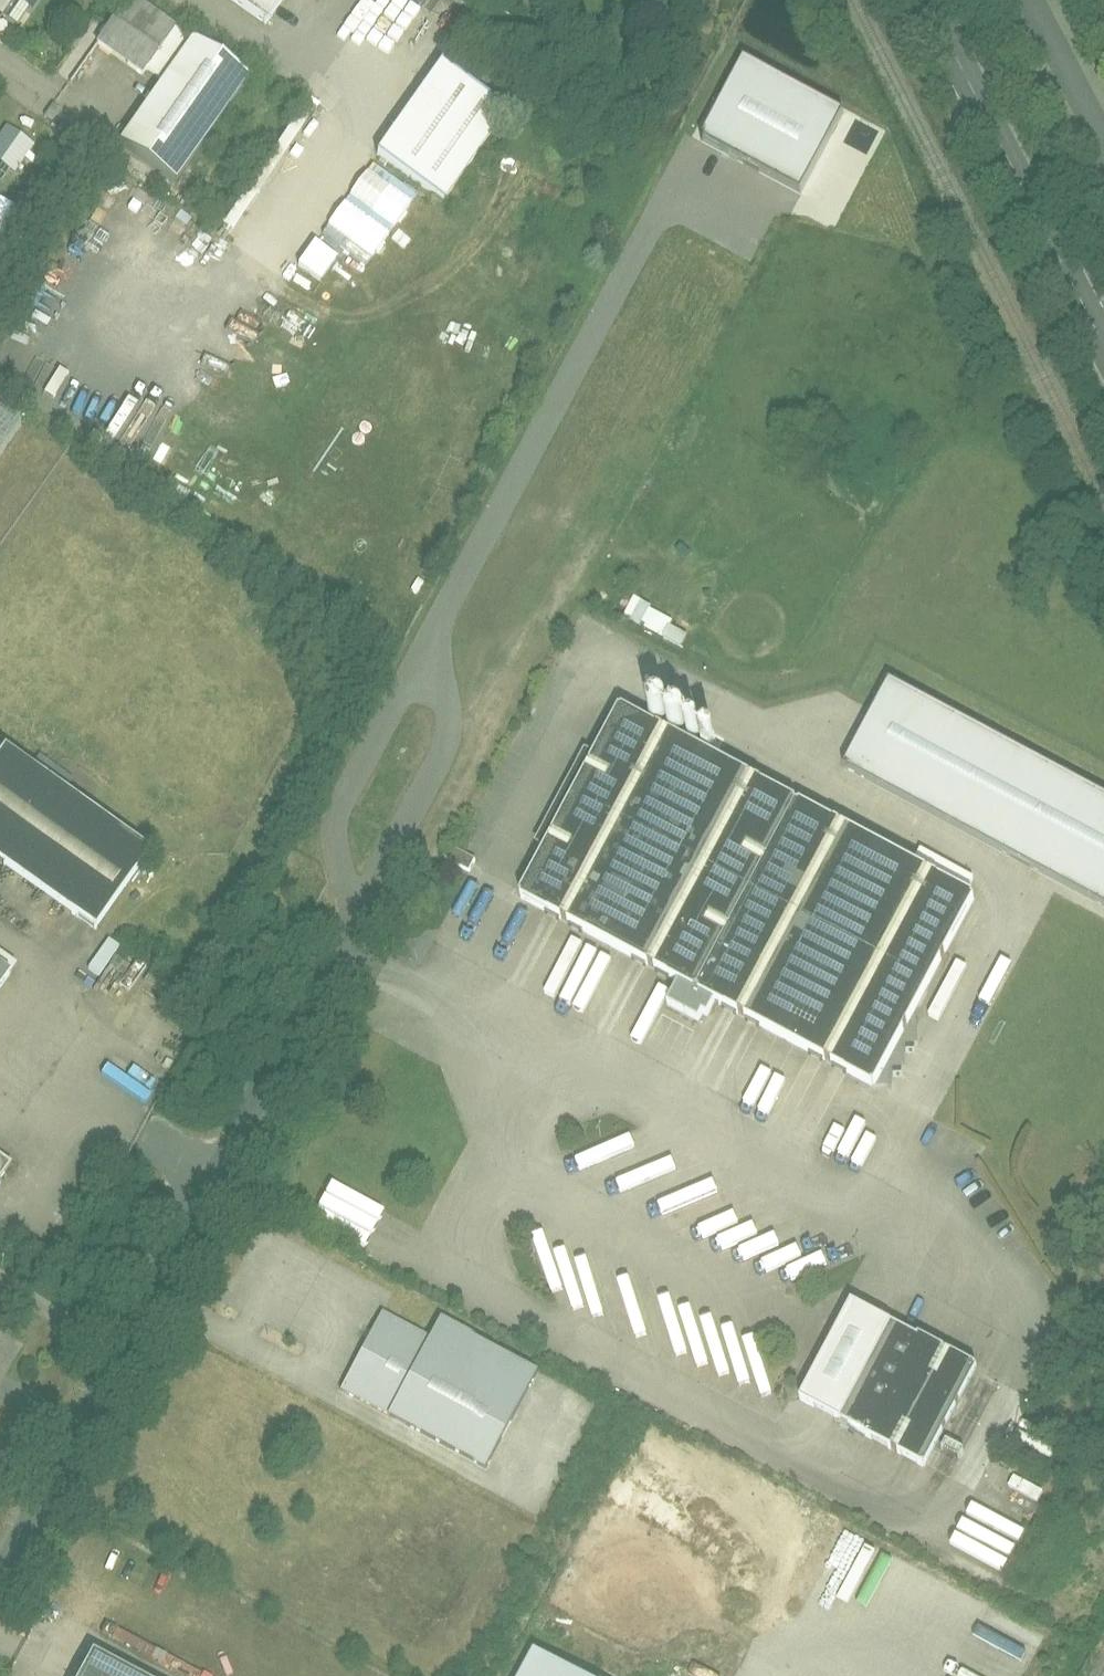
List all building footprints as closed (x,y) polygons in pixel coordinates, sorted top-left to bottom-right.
[(27,9),(33,0),(14,0),(27,9)] [(101,43),(160,84),(117,144),(175,186),(250,79),(138,0),(131,0),(101,43)] [(263,28),(282,0),(222,0),(263,28)] [(703,141),(802,194),(845,115),(745,62),(703,141)] [(448,68),(386,154),(453,201),(514,115),(448,68)] [(41,146),(11,125),(0,141),(0,161),(20,175),(30,159),(31,160),(41,146)] [(375,266),(422,193),(375,163),(328,236),(375,266)] [(0,204),(0,257),(2,259),(29,212),(4,197),(0,204)] [(304,266),(327,282),(345,258),(322,241),(304,266)] [(635,598),(626,617),(687,647),(696,628),(635,598)] [(893,685),(848,769),(1103,906),(1103,798),(893,685)] [(619,720),(522,902),(874,1089),(971,907),(619,720)] [(0,760),(0,859),(98,928),(148,856),(4,755),(0,760)] [(608,1019),(633,962),(576,937),(551,993),(608,1019)] [(19,977),(0,964),(0,1004),(19,977)] [(775,1080),(787,1049),(762,1040),(742,1093),(760,1100),(764,1089),(750,1083),(754,1072),(775,1080)] [(18,1167),(0,1155),(0,1193),(18,1167)] [(331,1180),(313,1215),(366,1241),(383,1206),(331,1180)] [(848,1308),(795,1402),(918,1472),(971,1377),(848,1308)] [(380,1314),(339,1394),(489,1471),(539,1374),(440,1323),(432,1340),(380,1314)] [(974,1512),(951,1565),(1007,1589),(1030,1536),(974,1512)] [(74,1675),(122,1675),(84,1656),(74,1675)] [(544,1657),(534,1675),(581,1675),(544,1657)]
